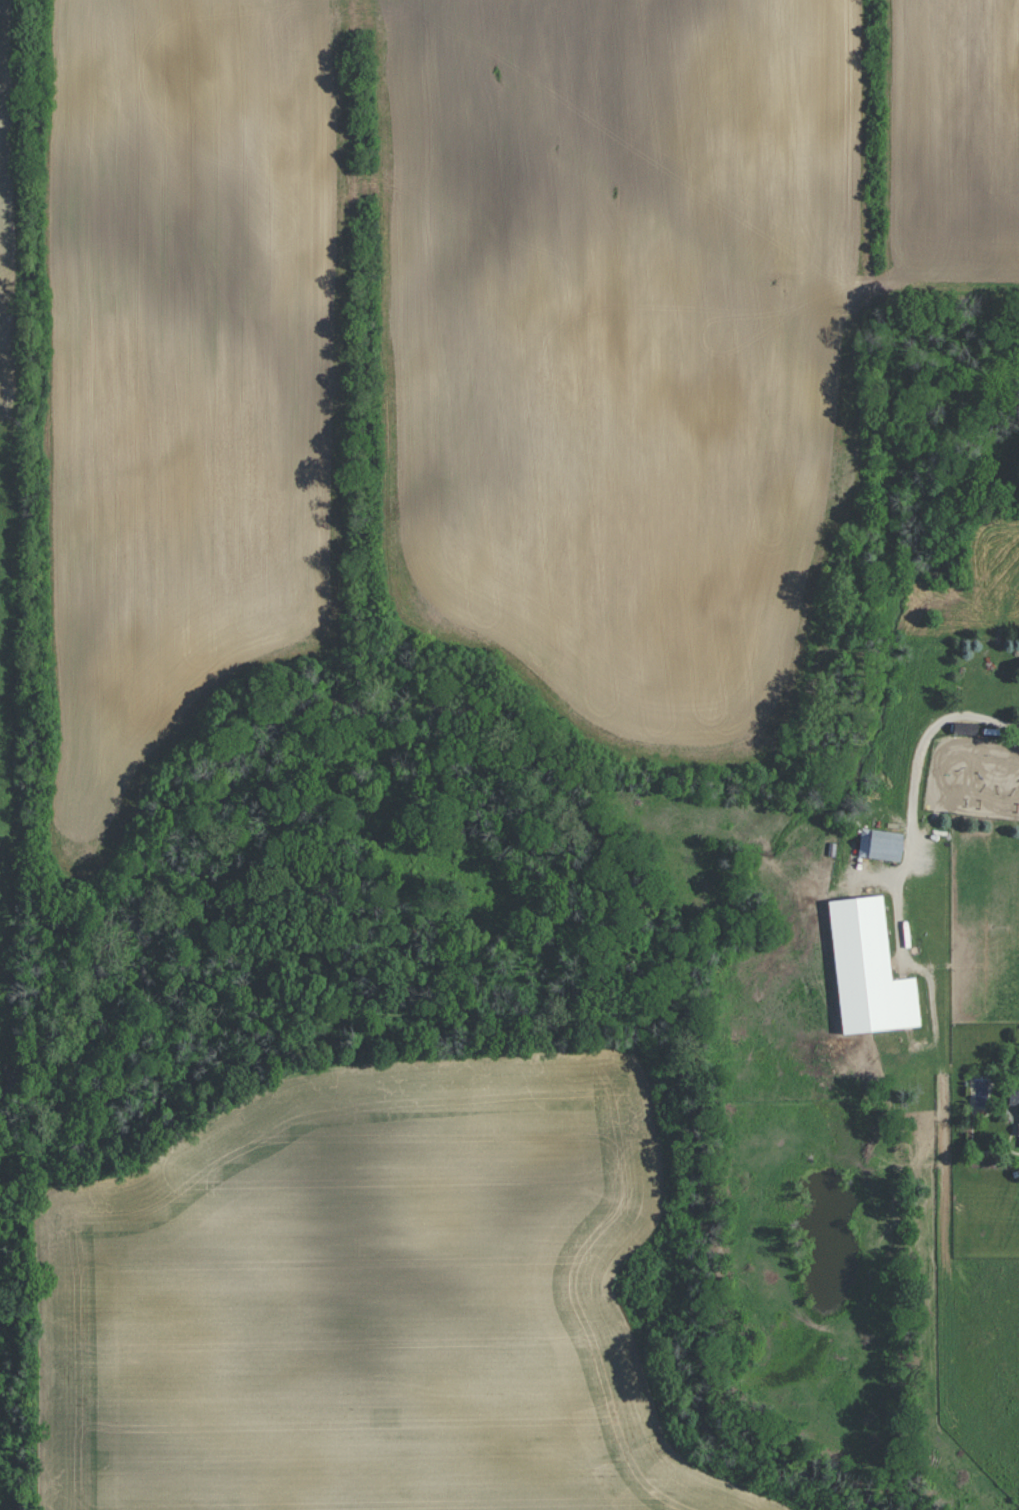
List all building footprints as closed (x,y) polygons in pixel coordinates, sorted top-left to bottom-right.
[(954,733),(977,734),(978,723),(954,722),(954,733)] [(901,861),(904,833),(862,828),(859,856),(901,861)] [(830,900),(842,1034),(921,1026),(916,977),(891,979),(883,895),(830,900)] [(1009,1080),(1009,1105),(1018,1105),(1018,1080),(1009,1080)]
